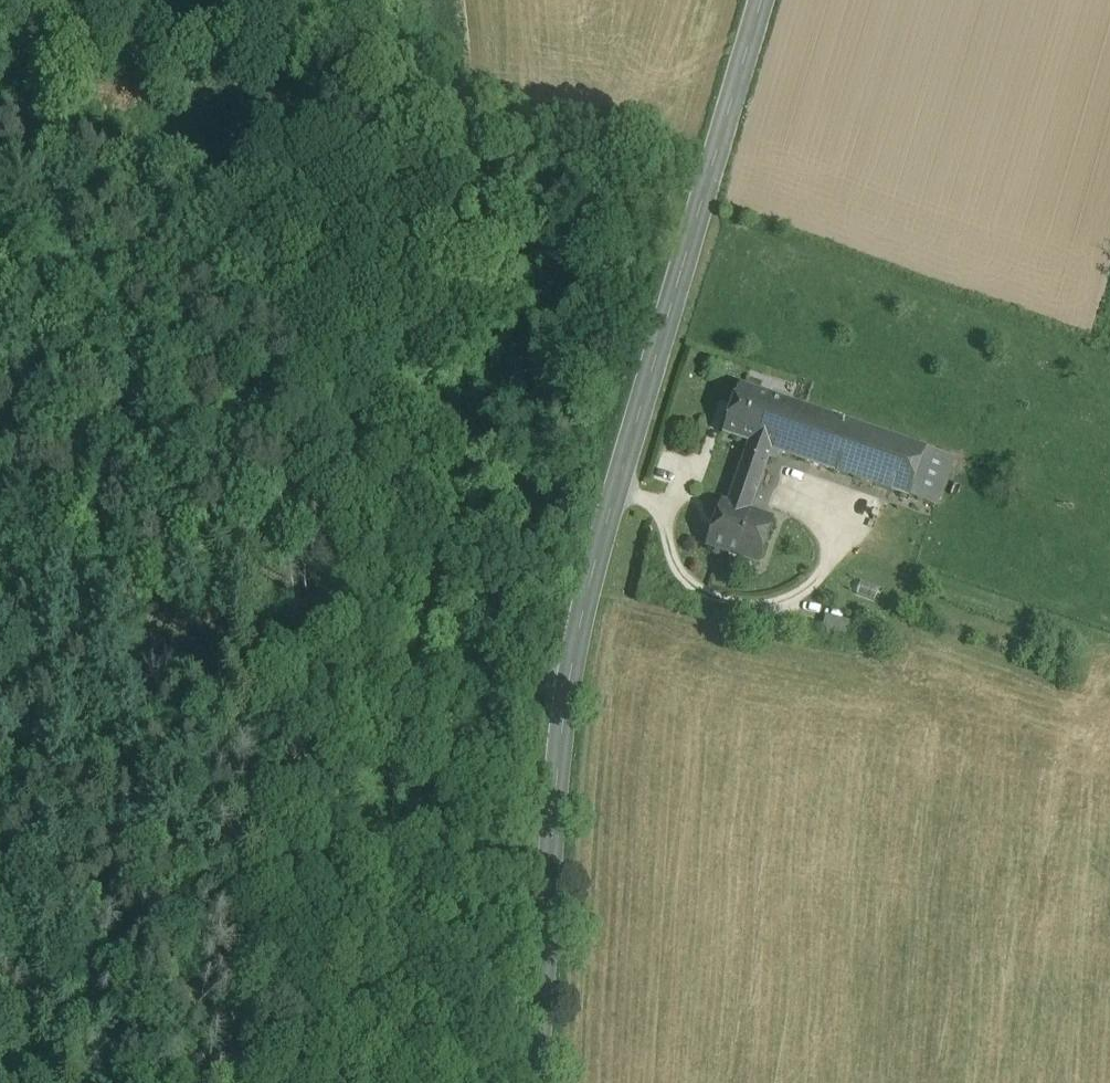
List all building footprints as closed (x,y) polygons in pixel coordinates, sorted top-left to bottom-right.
[(750,443),(772,451),(778,453),(839,474),(856,425),(741,385),(724,434),(750,443)] [(927,450),(856,425),(839,474),(910,498),(927,450)] [(728,507),(750,514),(770,458),(772,451),(750,443),(728,507)] [(953,458),(927,450),(910,498),(936,506),(953,458)] [(772,451),(770,458),(776,459),(778,453),(772,451)] [(750,514),(728,507),(724,505),(710,545),(758,562),(772,522),(750,514)]
